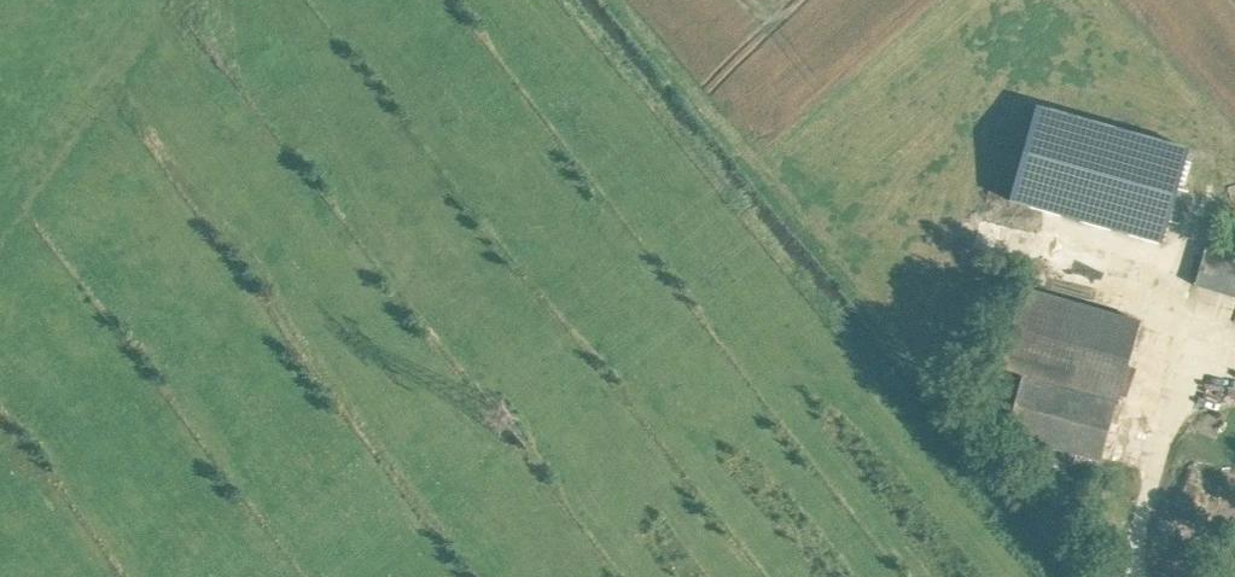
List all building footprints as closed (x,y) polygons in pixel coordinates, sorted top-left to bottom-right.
[(1179,223),(1188,191),(1179,188),(1189,150),(1035,106),(1009,201),(1163,245),(1169,220),(1179,223)] [(1205,247),(1194,285),(1234,297),(1234,256),(1205,247)] [(1099,461),(1139,322),(1022,288),(1000,368),(1022,374),(1005,435),(1020,439),(1017,451),(1072,467),(1076,455),(1099,461)] [(1102,547),(1113,538),(1102,526),(1092,536),(1102,547)]
